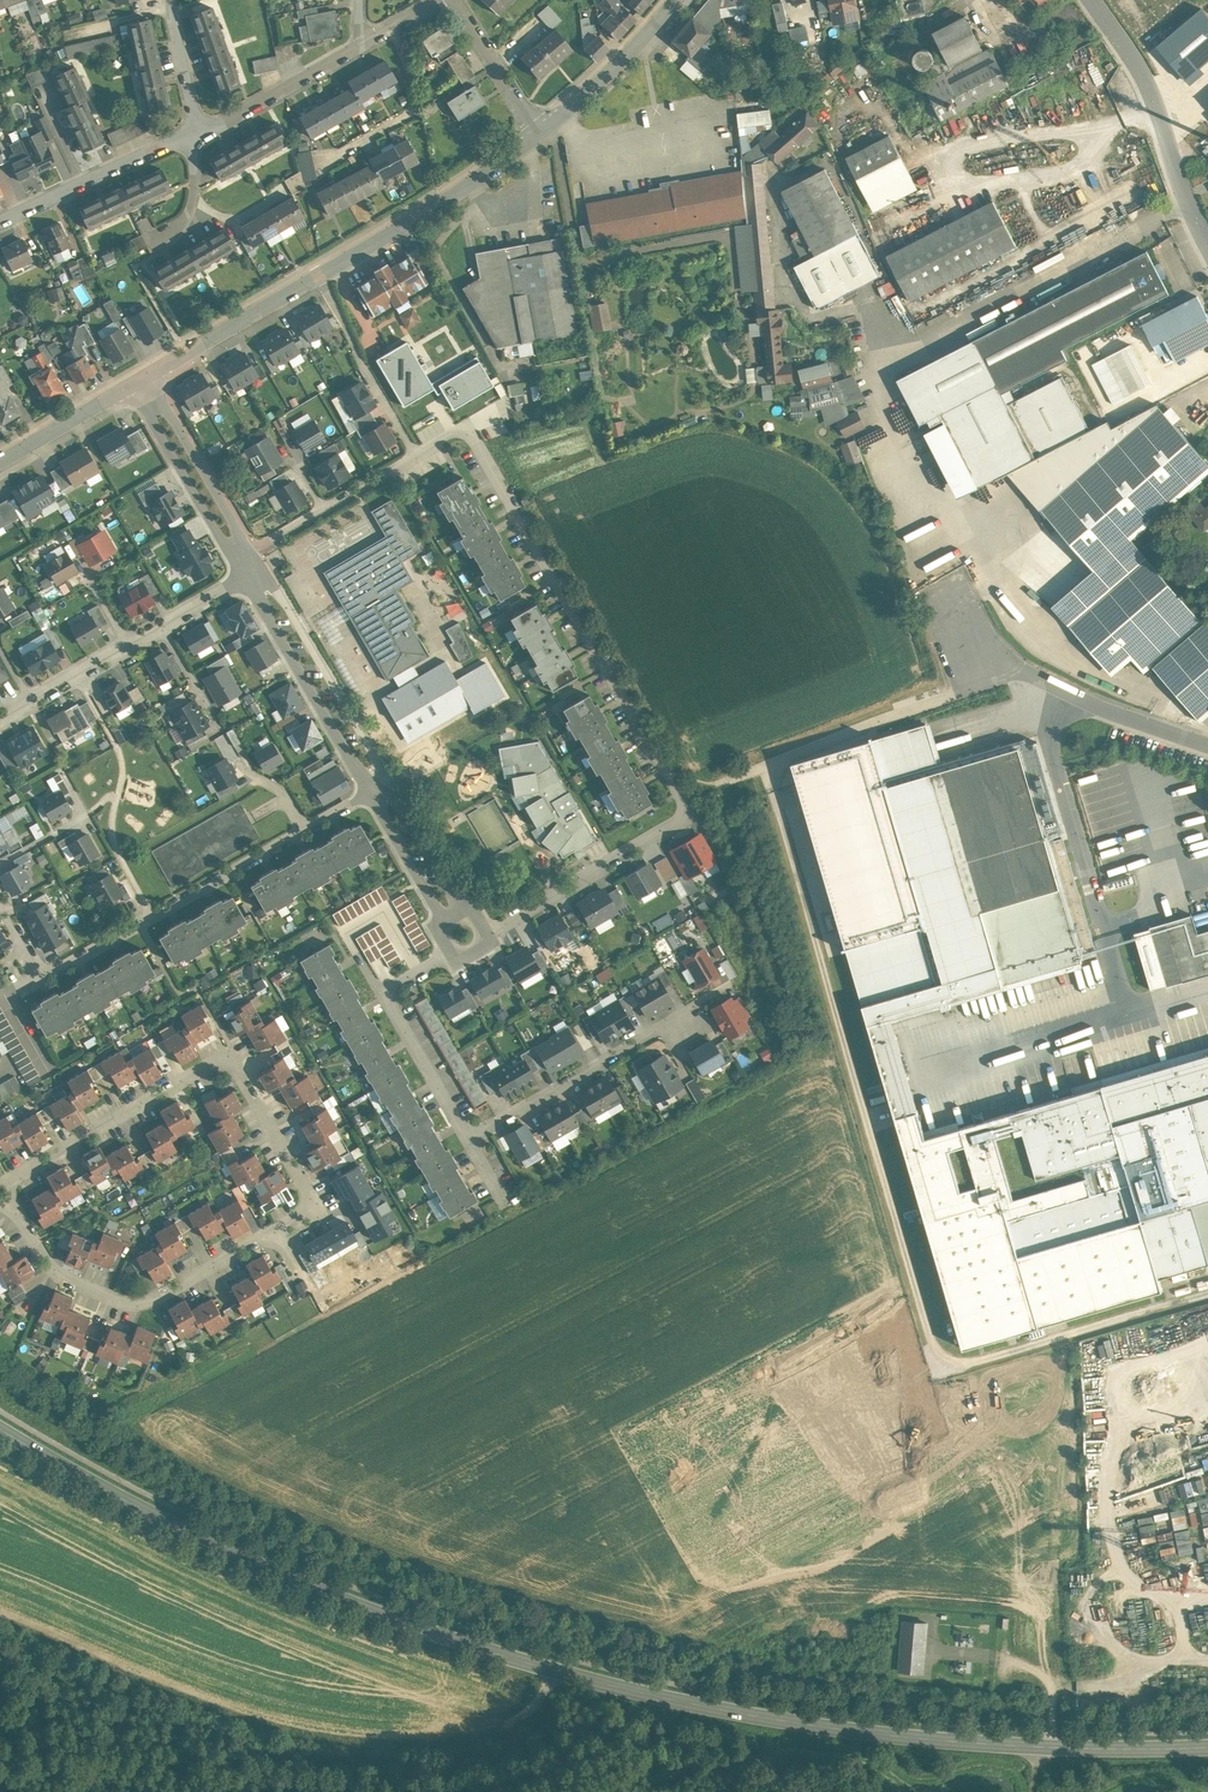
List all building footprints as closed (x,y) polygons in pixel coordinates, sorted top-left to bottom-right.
[(25,1),(31,17),(39,14),(34,0),(28,0),(25,1)] [(39,14),(47,11),(43,0),(34,0),(39,14)] [(499,14),(511,0),(483,0),(499,14)] [(607,0),(601,0),(598,3),(611,17),(613,14),(616,11),(607,0)] [(619,0),(607,0),(616,11),(623,5),(619,0)] [(647,0),(627,0),(626,1),(641,13),(650,2),(647,0)] [(722,18),(721,14),(720,8),(719,0),(708,0),(691,19),(708,34),(722,18)] [(727,7),(726,0),(719,0),(720,8),(727,7)] [(727,7),(720,8),(721,14),(754,9),(752,0),(743,0),(743,4),(727,7)] [(818,1),(820,13),(831,10),(829,0),(822,0),(818,1)] [(831,10),(831,12),(833,11),(835,23),(858,18),(856,7),(857,6),(856,0),(829,0),(831,10)] [(1029,15),(1052,0),(1019,0),(1029,15)] [(783,1),(773,4),(777,23),(787,21),(783,1)] [(562,20),(548,4),(537,14),(551,29),(562,20)] [(637,17),(623,4),(623,5),(616,11),(613,14),(627,27),(637,17)] [(317,6),(297,10),(298,18),(306,16),(318,13),(317,6)] [(1207,59),(1207,17),(1200,6),(1154,43),(1187,85),(1204,71),(1199,66),(1207,59)] [(212,7),(191,14),(204,53),(226,46),(223,38),(223,37),(221,30),(220,30),(218,23),(216,15),(215,16),(212,7)] [(318,13),(306,16),(311,40),(339,35),(334,10),(318,13)] [(627,27),(613,14),(611,17),(604,24),(618,37),(627,27)] [(592,16),(580,17),(581,33),(593,32),(592,16)] [(983,48),(966,17),(933,35),(950,66),(983,48)] [(150,19),(127,24),(129,24),(132,35),(129,36),(130,36),(131,36),(135,57),(134,57),(134,58),(137,58),(139,68),(160,63),(150,19)] [(691,19),(672,41),(689,55),(690,56),(696,48),(708,34),(691,19)] [(446,24),(422,40),(432,56),(435,54),(440,62),(446,58),(462,83),(474,75),(454,42),(457,40),(446,24)] [(793,40),(808,39),(807,26),(792,27),(793,40)] [(555,30),(521,58),(538,77),(571,49),(555,30)] [(114,34),(64,45),(68,59),(118,47),(114,34)] [(609,46),(598,35),(584,48),(595,60),(609,46)] [(295,42),(274,46),(276,55),(277,60),(298,55),(295,42)] [(229,54),(226,46),(204,53),(218,93),(240,85),(236,76),(237,76),(234,68),(234,69),(231,61),(232,61),(229,54)] [(711,61),(696,48),(690,56),(689,55),(686,59),(701,72),(711,61)] [(990,48),(949,69),(955,82),(996,60),(990,48)] [(933,62),(934,58),(933,55),(931,51),(928,49),(924,49),(920,49),(917,52),(915,55),(914,59),(915,62),(917,66),(920,68),(924,69),(928,68),(931,66),(933,62)] [(276,55),(252,61),(255,74),(279,69),(277,60),(276,55)] [(955,82),(950,84),(956,96),(962,108),(1009,84),(996,60),(955,82)] [(386,61),(367,71),(378,91),(397,80),(386,61)] [(160,63),(139,68),(141,79),(139,79),(139,80),(140,80),(145,101),(144,101),(146,101),(149,112),(147,113),(170,108),(160,63)] [(44,66),(26,75),(31,87),(50,79),(44,66)] [(84,89),(77,75),(79,75),(79,74),(78,75),(74,66),(54,76),(68,106),(68,107),(82,100),(83,101),(89,98),(85,89),(86,89),(86,88),(84,89)] [(949,69),(923,82),(923,83),(935,106),(956,96),(950,84),(955,82),(949,69)] [(361,100),(378,91),(367,71),(349,82),(352,88),(353,87),(361,100)] [(474,75),(462,83),(466,90),(474,84),(479,82),(474,75)] [(935,106),(923,83),(905,93),(924,128),(942,119),(935,106)] [(466,90),(451,99),(466,125),(483,114),(474,101),(482,96),(474,84),(466,90)] [(734,84),(727,85),(728,99),(735,98),(734,84)] [(348,116),(364,107),(361,100),(353,87),(352,88),(337,96),(348,116)] [(329,127),(348,116),(337,96),(318,107),(329,127)] [(83,101),(82,100),(68,107),(68,106),(63,108),(82,151),(104,141),(103,140),(101,141),(96,130),(98,129),(97,129),(88,110),(89,109),(87,110),(83,101)] [(312,137),(329,127),(318,107),(301,117),(312,137)] [(769,108),(737,111),(739,133),(742,133),(743,150),(749,149),(747,129),(771,127),(769,108)] [(780,136),(774,129),(760,142),(771,155),(778,163),(820,126),(808,112),(780,136)] [(54,136),(44,116),(35,121),(39,131),(44,140),(54,136)] [(143,117),(124,126),(130,139),(149,130),(143,117)] [(276,123),(244,141),(256,161),(260,159),(260,158),(276,149),(276,150),(287,144),(276,123)] [(124,126),(107,134),(113,146),(130,139),(124,126)] [(44,140),(39,131),(22,139),(37,172),(56,164),(44,140)] [(890,135),(847,158),(869,200),(913,177),(890,135)] [(37,172),(22,139),(11,144),(17,156),(9,160),(19,181),(37,172)] [(244,141),(210,161),(221,180),(229,176),(243,169),(243,168),(250,163),(251,164),(256,161),(244,141)] [(298,142),(299,150),(309,149),(308,141),(298,142)] [(408,141),(389,151),(399,170),(418,160),(408,141)] [(760,142),(741,159),(742,171),(743,175),(745,175),(748,174),(747,164),(762,163),(771,155),(760,142)] [(310,150),(298,153),(301,170),(303,178),(304,180),(316,178),(310,150)] [(389,151),(370,161),(372,164),(381,180),(399,170),(389,151)] [(762,163),(747,164),(748,174),(745,175),(747,200),(765,199),(762,163)] [(365,194),(383,185),(381,180),(372,164),(354,173),(365,194)] [(162,169),(120,188),(130,209),(140,205),(140,204),(160,195),(172,190),(162,169)] [(825,169),(783,191),(805,234),(816,255),(827,249),(858,233),(825,169)] [(301,170),(285,180),(289,187),(303,178),(301,170)] [(742,171),(670,184),(670,185),(678,229),(747,216),(743,175),(742,171)] [(346,204),(365,194),(354,173),(335,183),(346,204)] [(303,178),(289,187),(293,194),(305,187),(304,180),(303,178)] [(328,214),(346,204),(335,183),(317,193),(328,214)] [(593,244),(678,229),(670,185),(661,187),(662,190),(586,204),(593,244)] [(120,188),(79,208),(88,229),(100,223),(99,222),(119,213),(120,214),(130,209),(120,188)] [(303,216),(292,197),(279,205),(290,224),(303,216)] [(765,199),(747,200),(758,311),(775,310),(765,199)] [(993,201),(886,256),(910,301),(1016,246),(993,201)] [(290,224),(279,205),(266,213),(277,231),(278,231),(282,239),(294,232),(290,224)] [(266,213),(254,220),(265,239),(277,231),(266,213)] [(265,239),(254,220),(241,227),(252,246),(265,239)] [(59,222),(42,230),(53,253),(54,253),(58,262),(70,256),(66,248),(70,246),(59,222)] [(224,228),(189,249),(201,269),(210,263),(210,262),(225,253),(226,254),(236,248),(224,228)] [(858,233),(827,249),(849,292),(880,276),(858,233)] [(141,234),(129,240),(135,253),(147,247),(141,234)] [(816,255),(805,234),(794,239),(804,259),(816,255)] [(504,247),(522,343),(577,333),(560,237),(504,247)] [(23,239),(2,249),(12,270),(32,260),(23,239)] [(425,259),(417,244),(405,251),(408,256),(411,255),(416,264),(417,263),(425,259)] [(462,287),(497,347),(522,343),(504,247),(475,252),(480,277),(462,287)] [(189,249),(152,270),(164,290),(175,284),(175,283),(190,274),(190,275),(201,269),(189,249)] [(827,249),(816,255),(794,266),(817,309),(849,292),(827,249)] [(1147,251),(974,340),(1002,393),(1067,359),(1062,349),(1169,293),(1161,279),(1166,277),(1159,263),(1154,265),(1147,251)] [(88,255),(77,260),(85,277),(95,271),(88,255)] [(408,256),(389,267),(386,262),(373,270),(376,275),(354,288),(355,288),(360,297),(359,297),(365,307),(366,307),(370,315),(371,316),(393,303),(395,307),(408,300),(406,296),(427,283),(427,282),(422,274),(423,273),(417,263),(416,264),(411,255),(408,256)] [(56,299),(65,297),(62,285),(53,288),(56,299)] [(1142,324),(1153,345),(1163,340),(1175,361),(1207,344),(1207,313),(1207,314),(1197,295),(1142,324)] [(122,317),(111,299),(103,304),(114,322),(122,317)] [(607,301),(590,304),(594,330),(612,327),(607,301)] [(319,304),(308,311),(321,333),(323,332),(325,332),(328,330),(329,328),(332,326),(328,319),(319,304)] [(132,316),(147,341),(165,330),(151,305),(132,316)] [(775,310),(758,311),(759,322),(764,321),(776,320),(775,310)] [(321,333),(308,311),(296,318),(305,333),(309,340),(313,338),(315,338),(318,337),(318,335),(321,333)] [(341,328),(334,315),(328,319),(332,326),(335,331),(341,328)] [(776,320),(764,321),(770,382),(793,379),(792,364),(783,365),(780,331),(783,330),(782,319),(776,320)] [(95,341),(84,323),(77,326),(85,339),(84,340),(86,344),(87,346),(95,341)] [(77,326),(77,325),(72,328),(71,327),(67,330),(68,331),(63,334),(66,338),(65,339),(67,343),(68,342),(71,347),(72,347),(74,349),(75,348),(81,357),(84,356),(88,354),(83,346),(86,344),(84,340),(85,339),(77,326)] [(294,343),(285,328),(274,335),(287,357),(289,356),(291,356),(294,355),(295,353),(298,350),(294,343)] [(119,329),(101,339),(114,361),(132,350),(119,329)] [(309,340),(305,333),(299,336),(300,339),(306,349),(312,345),(309,340)] [(287,357),(274,335),(262,342),(271,357),(275,364),(279,362),(281,363),(284,361),(285,359),(287,357)] [(306,349),(300,339),(294,343),(298,350),(301,355),(308,352),(306,349)] [(406,340),(374,356),(399,405),(431,389),(406,340)] [(1002,393),(974,340),(897,379),(920,424),(928,420),(931,426),(943,420),(978,487),(1035,458),(1007,403),(1002,393)] [(50,351),(45,343),(38,347),(41,353),(46,361),(53,357),(50,351)] [(1130,344),(1106,357),(1126,397),(1151,384),(1130,344)] [(61,345),(50,351),(53,357),(56,363),(65,358),(63,355),(66,353),(61,345)] [(84,356),(81,357),(75,348),(74,349),(66,353),(63,355),(65,358),(69,364),(67,366),(76,383),(97,371),(93,363),(89,365),(84,356)] [(253,367),(244,352),(233,359),(246,381),(248,380),(250,381),(253,379),(254,377),(258,375),(253,367)] [(41,353),(28,360),(39,380),(53,372),(46,361),(41,353)] [(433,379),(448,408),(492,385),(476,356),(433,379)] [(275,364),(271,357),(265,360),(272,373),(278,369),(275,364)] [(246,381),(233,359),(221,366),(230,381),(234,388),(238,386),(240,387),(243,385),(244,383),(246,381)] [(266,376),(259,364),(253,367),(258,375),(260,380),(266,376)] [(829,366),(800,373),(804,388),(833,381),(829,366)] [(3,368),(0,370),(0,383),(3,389),(4,388),(12,383),(3,368)] [(64,390),(53,372),(39,380),(37,381),(48,399),(64,390)] [(210,388),(202,373),(190,380),(203,403),(206,401),(208,402),(211,400),(211,398),(215,396),(210,388)] [(1007,403),(1035,458),(1090,429),(1062,375),(1007,403)] [(203,403),(190,380),(178,387),(187,402),(192,409),(195,407),(197,408),(200,406),(201,404),(203,403)] [(230,381),(224,384),(231,397),(237,393),(234,388),(230,381)] [(523,381),(509,383),(512,403),(527,401),(523,381)] [(375,405),(361,382),(341,394),(345,401),(343,408),(347,415),(354,417),(369,408),(375,405)] [(772,398),(772,382),(762,382),(763,398),(772,398)] [(8,396),(4,388),(3,389),(0,383),(0,401),(8,396)] [(224,397),(217,385),(210,388),(215,396),(218,400),(224,397)] [(0,401),(0,420),(2,423),(10,418),(12,420),(20,416),(18,413),(19,413),(9,396),(8,396),(0,401)] [(192,409),(187,402),(181,406),(188,418),(194,414),(192,409)] [(369,408),(354,417),(352,422),(356,429),(375,418),(369,408)] [(857,411),(838,421),(846,436),(865,426),(857,411)] [(1047,515),(1048,517),(1041,522),(1051,533),(1057,528),(1093,570),(1094,570),(1131,538),(1131,539),(1207,472),(1207,463),(1165,413),(1083,484),(1047,515)] [(375,418),(356,429),(361,437),(364,435),(363,435),(379,426),(375,418)] [(325,439),(313,420),(294,432),(305,451),(325,439)] [(612,434),(623,434),(623,420),(612,420),(612,434)] [(379,426),(363,435),(364,435),(374,453),(395,441),(384,422),(379,426)] [(294,445),(284,427),(278,431),(289,449),(294,445)] [(121,428),(105,437),(98,441),(111,464),(128,454),(134,450),(121,428)] [(267,436),(246,449),(260,474),(273,467),(282,461),(267,436)] [(841,443),(848,464),(863,459),(856,438),(841,443)] [(335,442),(317,452),(323,461),(336,454),(340,451),(335,442)] [(62,462),(75,484),(99,470),(86,448),(62,462)] [(323,461),(316,466),(319,472),(318,472),(323,481),(324,480),(328,487),(349,475),(336,454),(323,461)] [(273,467),(260,474),(264,480),(276,473),(273,467)] [(1072,470),(1035,502),(1047,515),(1083,484),(1072,470)] [(284,472),(269,480),(275,491),(290,482),(284,472)] [(42,475),(32,481),(31,480),(24,484),(24,485),(14,491),(29,517),(40,511),(40,508),(39,508),(55,498),(42,475)] [(448,521),(452,518),(458,528),(483,514),(477,504),(480,502),(470,484),(467,486),(462,477),(437,491),(442,501),(438,503),(448,521)] [(290,482),(275,491),(288,511),(305,501),(293,480),(290,482)] [(156,482),(138,493),(145,506),(150,503),(164,495),(156,482)] [(164,495),(150,503),(162,524),(182,513),(170,491),(164,495)] [(0,503),(0,517),(4,523),(4,525),(20,517),(9,498),(0,503)] [(323,572),(344,607),(349,616),(386,680),(393,676),(413,664),(429,655),(411,624),(416,621),(398,589),(413,580),(402,561),(421,550),(391,499),(371,510),(386,536),(323,572)] [(1199,501),(1188,511),(1194,518),(1206,508),(1199,501)] [(1206,508),(1194,518),(1194,519),(1204,530),(1207,526),(1207,506),(1206,508)] [(469,556),(473,554),(478,563),(503,548),(498,540),(501,538),(491,521),(488,523),(483,514),(458,528),(463,537),(459,539),(469,556)] [(187,530),(174,538),(181,551),(195,543),(187,530)] [(94,534),(87,539),(89,541),(80,546),(84,555),(90,564),(115,549),(105,532),(96,537),(94,534)] [(80,546),(75,538),(69,542),(78,558),(84,555),(80,546)] [(1131,538),(1094,570),(1093,570),(1057,601),(1080,628),(1153,565),(1147,558),(1131,539),(1131,538)] [(181,551),(180,552),(184,560),(181,562),(187,573),(191,570),(195,578),(212,569),(207,561),(211,559),(204,548),(201,550),(196,542),(195,543),(181,551)] [(490,592),(494,589),(499,599),(524,585),(519,575),(522,574),(512,556),(509,558),(503,548),(478,563),(484,573),(480,575),(490,592)] [(66,553),(47,564),(47,566),(47,569),(49,572),(52,573),(57,582),(77,571),(66,553)] [(1153,565),(1080,628),(1103,655),(1099,659),(1104,665),(1109,661),(1111,664),(1130,649),(1185,602),(1153,565)] [(148,573),(139,578),(142,583),(150,597),(158,592),(148,573)] [(142,583),(129,591),(126,585),(122,585),(119,587),(118,590),(121,595),(120,596),(131,614),(138,611),(139,612),(147,607),(146,606),(153,602),(150,597),(142,583)] [(0,588),(0,615),(14,608),(2,587),(0,588)] [(445,605),(450,616),(463,610),(459,600),(445,605)] [(242,601),(226,610),(231,618),(229,619),(234,629),(237,628),(242,636),(257,627),(242,601)] [(1185,602),(1130,649),(1148,671),(1152,667),(1203,624),(1185,602)] [(522,647),(526,644),(531,654),(556,640),(551,630),(554,628),(544,611),(541,613),(535,603),(510,618),(516,627),(512,629),(522,647)] [(98,604),(87,610),(91,617),(98,629),(108,623),(98,604)] [(27,609),(8,620),(12,626),(31,616),(27,609)] [(91,617),(72,628),(81,645),(101,633),(98,629),(91,617)] [(1152,667),(1200,722),(1207,714),(1207,623),(1206,621),(1203,624),(1152,667)] [(459,622),(445,629),(452,642),(449,644),(460,663),(472,656),(459,622)] [(202,624),(184,635),(194,653),(213,642),(202,624)] [(63,644),(52,626),(43,631),(49,641),(54,649),(63,644)] [(265,640),(247,650),(258,669),(276,659),(265,640)] [(543,682),(547,680),(552,690),(577,676),(572,666),(575,664),(565,647),(562,649),(556,640),(531,654),(537,663),(533,666),(543,682)] [(49,641),(23,656),(33,673),(59,657),(54,649),(49,641)] [(166,657),(163,652),(146,662),(158,684),(176,674),(166,657)] [(182,670),(173,653),(166,657),(176,674),(182,670)] [(419,675),(413,664),(393,676),(399,687),(382,697),(409,743),(472,706),(445,660),(419,675)] [(225,667),(204,679),(214,695),(219,704),(240,693),(225,667)] [(127,692),(121,682),(102,693),(114,712),(132,702),(127,692)] [(303,707),(290,684),(271,695),(284,717),(303,707)] [(137,686),(127,692),(132,702),(134,705),(144,699),(137,686)] [(183,692),(164,703),(167,709),(186,698),(183,692)] [(575,737),(578,735),(584,745),(609,731),(604,721),(607,719),(597,702),(594,704),(588,694),(563,709),(568,718),(565,720),(575,737)] [(194,700),(170,713),(177,726),(201,712),(194,700)] [(78,701),(49,718),(64,742),(92,726),(91,723),(81,706),(78,701)] [(81,706),(91,723),(98,719),(88,702),(81,706)] [(201,712),(177,726),(184,738),(203,728),(208,725),(201,712)] [(311,719),(292,730),(303,749),(321,738),(311,719)] [(951,1005),(950,1001),(1082,962),(1080,958),(1096,954),(1062,838),(1046,842),(1019,747),(940,770),(926,723),(873,739),(927,925),(847,949),(863,1005),(895,1117),(918,1110),(892,1023),(944,1007),(948,1009),(949,1006),(951,1005)] [(46,751),(32,727),(7,742),(9,745),(20,764),(21,765),(46,751)] [(203,728),(184,738),(188,745),(206,734),(203,728)] [(595,773),(599,771),(604,780),(629,765),(624,757),(627,755),(617,738),(615,740),(609,731),(584,745),(589,754),(585,756),(595,773)] [(927,925),(873,739),(792,763),(798,782),(847,949),(927,925)] [(562,857),(574,852),(586,850),(584,847),(596,840),(576,807),(579,806),(569,789),(567,790),(537,740),(499,747),(502,766),(513,764),(515,775),(512,776),(515,794),(523,792),(529,803),(525,805),(537,828),(542,825),(547,832),(540,840),(555,852),(558,849),(562,857)] [(272,743),(255,753),(264,770),(282,760),(272,743)] [(0,751),(0,757),(8,771),(20,764),(9,745),(0,751)] [(225,758),(206,768),(218,789),(237,779),(233,772),(235,772),(230,763),(228,764),(225,758)] [(313,781),(324,801),(352,785),(340,765),(313,781)] [(616,809),(620,807),(626,817),(651,802),(645,792),(648,790),(638,773),(635,775),(629,765),(604,780),(610,790),(606,792),(616,809)] [(70,808),(60,791),(41,802),(50,819),(70,808)] [(523,792),(515,794),(512,794),(520,808),(525,805),(529,803),(523,792)] [(239,801),(151,851),(172,887),(260,837),(239,801)] [(366,857),(364,854),(373,849),(358,823),(349,828),(348,826),(330,836),(332,838),(323,843),(338,869),(346,864),(348,867),(366,857)] [(539,842),(540,840),(547,832),(542,825),(537,828),(532,831),(539,842)] [(75,832),(58,841),(62,847),(68,844),(78,838),(75,832)] [(78,838),(68,844),(80,864),(98,854),(87,833),(78,838)] [(699,834),(671,850),(685,873),(687,877),(690,875),(715,861),(699,834)] [(329,878),(328,875),(338,869),(323,843),(313,849),(312,846),(295,856),(296,859),(287,864),(301,890),(310,884),(312,888),(329,878)] [(39,866),(48,862),(44,852),(35,856),(39,866)] [(671,878),(660,860),(654,863),(664,882),(671,878)] [(293,898),(292,895),(301,890),(287,864),(277,869),(275,867),(259,876),(260,879),(250,884),(265,910),(275,905),(277,908),(293,898)] [(19,865),(2,875),(12,894),(30,884),(19,865)] [(646,865),(625,877),(637,897),(661,884),(653,870),(650,872),(646,865)] [(698,890),(690,875),(687,877),(685,873),(678,877),(689,895),(698,890)] [(110,874),(91,885),(103,905),(105,904),(107,904),(111,902),(112,899),(121,894),(118,888),(110,874)] [(131,897),(124,884),(118,888),(121,894),(125,900),(131,897)] [(383,885),(332,912),(339,924),(390,897),(383,885)] [(626,904),(616,888),(606,893),(616,910),(626,904)] [(604,889),(579,904),(591,925),(616,910),(606,893),(604,889)] [(405,892),(391,899),(417,950),(430,944),(405,892)] [(238,930),(236,927),(246,921),(231,895),(222,901),(220,898),(203,908),(205,910),(195,915),(210,941),(220,936),(222,939),(238,930)] [(1193,915),(1194,921),(1207,916),(1207,910),(1193,915)] [(1168,986),(1207,974),(1207,930),(1198,933),(1192,915),(1191,914),(1150,927),(1167,985),(1168,986)] [(202,950),(200,947),(210,941),(195,915),(186,921),(184,918),(168,928),(169,931),(159,936),(174,962),(184,956),(186,959),(202,950)] [(560,915),(537,928),(538,930),(546,942),(550,950),(573,936),(560,915)] [(1194,921),(1196,926),(1207,923),(1207,916),(1194,921)] [(36,932),(45,950),(69,937),(60,920),(36,932)] [(546,942),(538,930),(532,934),(540,946),(546,942)] [(720,943),(711,947),(715,957),(724,954),(720,943)] [(334,953),(329,944),(301,960),(305,969),(304,969),(308,976),(312,975),(318,986),(315,988),(319,995),(321,995),(325,1003),(354,987),(348,977),(346,979),(332,955),(334,953)] [(385,952),(380,944),(375,948),(380,956),(385,952)] [(147,981),(146,978),(155,973),(140,947),(130,953),(129,950),(112,960),(113,962),(104,968),(119,993),(128,988),(130,991),(147,981)] [(530,954),(526,947),(507,958),(520,980),(539,969),(530,954)] [(703,948),(683,959),(699,986),(718,975),(703,948)] [(550,968),(539,949),(530,954),(539,969),(541,973),(550,968)] [(246,966),(250,977),(260,974),(255,962),(246,966)] [(513,984),(503,965),(496,969),(504,983),(507,988),(513,984)] [(495,967),(487,971),(487,970),(478,975),(479,976),(471,981),(480,996),(504,983),(496,969),(495,967)] [(111,1002),(109,999),(119,993),(104,968),(94,973),(93,971),(76,980),(78,983),(68,988),(83,1014),(92,1008),(94,1011),(111,1002)] [(672,982),(664,970),(656,975),(658,978),(663,987),(672,982)] [(264,978),(254,982),(258,989),(267,984),(264,978)] [(663,987),(658,978),(646,985),(659,1009),(672,1002),(663,987)] [(633,992),(638,1002),(647,1016),(659,1009),(646,985),(633,992)] [(359,995),(354,987),(325,1003),(330,1011),(329,1012),(333,1019),(337,1017),(344,1029),(340,1031),(344,1038),(346,1037),(351,1045),(379,1029),(373,1020),(371,1021),(356,997),(359,995)] [(460,991),(458,987),(439,997),(450,1016),(468,1005),(469,1005),(460,991)] [(477,1006),(467,987),(460,991),(469,1005),(468,1005),(471,1010),(477,1006)] [(76,1022),(74,1019),(83,1014),(68,988),(59,993),(58,991),(40,1000),(42,1003),(32,1008),(38,1019),(36,1021),(38,1025),(41,1024),(47,1034),(57,1029),(58,1032),(76,1022)] [(631,989),(623,994),(624,996),(630,1007),(638,1002),(633,992),(631,989)] [(230,1005),(243,1000),(239,991),(226,996),(230,1005)] [(426,996),(413,1003),(417,1009),(429,1002),(426,996)] [(617,999),(618,1000),(619,1000),(628,1017),(634,1013),(630,1007),(624,996),(617,999)] [(750,1015),(739,996),(731,1001),(742,1020),(750,1015)] [(730,999),(713,1008),(717,1016),(722,1026),(723,1026),(728,1035),(745,1026),(742,1020),(731,1001),(730,999)] [(274,1018),(264,1024),(250,1000),(240,1005),(242,1009),(226,1018),(235,1035),(246,1029),(258,1050),(274,1040),(276,1044),(286,1038),(274,1018)] [(628,1017),(619,1000),(618,1000),(604,1009),(618,1033),(629,1027),(631,1021),(628,1017)] [(429,1002),(417,1009),(421,1015),(433,1008),(429,1002)] [(201,1004),(181,1015),(187,1026),(162,1040),(168,1049),(172,1048),(181,1064),(198,1054),(192,1044),(213,1032),(203,1016),(206,1014),(201,1004)] [(506,1017),(504,1012),(506,1011),(505,1006),(496,1010),(500,1020),(506,1017)] [(433,1008),(421,1015),(424,1022),(436,1014),(433,1008)] [(618,1033),(604,1009),(590,1016),(589,1017),(599,1033),(602,1038),(608,1039),(618,1033)] [(436,1014),(424,1022),(428,1028),(440,1020),(436,1014)] [(589,1017),(590,1016),(589,1014),(582,1018),(593,1037),(599,1033),(589,1017)] [(10,1024),(6,1018),(0,1021),(0,1030),(10,1024)] [(440,1020),(428,1028),(431,1034),(444,1027),(440,1020)] [(1,1037),(13,1030),(10,1024),(0,1030),(0,1035),(1,1037)] [(431,1034),(435,1041),(435,1040),(448,1033),(444,1027),(431,1034)] [(582,1052),(568,1028),(551,1037),(565,1061),(568,1060),(569,1061),(577,1056),(576,1055),(582,1052)] [(384,1038),(379,1029),(351,1045),(355,1053),(354,1054),(358,1061),(361,1060),(368,1071),(365,1073),(369,1080),(370,1079),(375,1087),(403,1071),(398,1062),(395,1064),(381,1039),(384,1038)] [(1,1037),(5,1043),(17,1036),(13,1030),(1,1037)] [(448,1033),(435,1040),(439,1047),(451,1039),(448,1033)] [(8,1050),(21,1043),(17,1036),(5,1043),(8,1050)] [(565,1061),(551,1037),(550,1038),(551,1040),(536,1048),(545,1065),(548,1070),(554,1066),(555,1068),(565,1061)] [(286,1038),(276,1044),(274,1045),(278,1051),(290,1044),(286,1038)] [(451,1039),(439,1047),(442,1053),(455,1045),(451,1039)] [(168,1049),(162,1040),(156,1043),(163,1055),(169,1051),(168,1049)] [(711,1040),(690,1052),(701,1071),(722,1060),(722,1059),(714,1045),(711,1040)] [(733,1059),(722,1040),(714,1045),(722,1059),(722,1060),(724,1064),(733,1059)] [(8,1050),(12,1056),(24,1049),(21,1043),(8,1050)] [(163,1055),(156,1043),(150,1047),(156,1057),(157,1059),(163,1055)] [(290,1044),(278,1051),(282,1057),(283,1056),(283,1057),(293,1051),(290,1044)] [(455,1045),(442,1053),(446,1059),(458,1052),(455,1045)] [(536,1048),(535,1045),(528,1049),(539,1068),(545,1065),(536,1048)] [(150,1047),(126,1061),(120,1050),(100,1062),(105,1072),(109,1070),(118,1086),(139,1074),(145,1085),(162,1075),(152,1059),(156,1057),(150,1047)] [(766,1062),(775,1057),(769,1047),(760,1052),(766,1062)] [(12,1056),(15,1062),(28,1055),(24,1049),(12,1056)] [(539,1068),(528,1049),(520,1054),(524,1060),(532,1072),(539,1068)] [(458,1052),(446,1059),(449,1065),(462,1058),(458,1052)] [(647,1052),(632,1061),(637,1070),(652,1061),(647,1052)] [(652,1061),(637,1070),(646,1085),(673,1070),(663,1054),(652,1061)] [(1159,1277),(1207,1263),(1207,1054),(1102,1085),(1016,1111),(1013,1109),(1011,1112),(1009,1113),(1014,1129),(1022,1127),(1037,1178),(1092,1161),(1101,1191),(1008,1218),(1018,1254),(1142,1218),(1159,1277)] [(19,1068),(31,1061),(28,1055),(15,1062),(19,1068)] [(283,1057),(283,1056),(282,1057),(273,1062),(275,1066),(259,1075),(268,1092),(279,1086),(290,1107),(307,1097),(309,1100),(309,1101),(319,1095),(307,1075),(297,1081),(283,1057)] [(462,1058),(449,1065),(453,1071),(466,1064),(462,1058)] [(532,1072),(524,1060),(509,1069),(521,1090),(537,1081),(532,1072)] [(19,1068),(23,1074),(35,1067),(31,1061),(19,1068)] [(100,1062),(93,1065),(100,1077),(106,1074),(105,1072),(100,1062)] [(521,1090),(509,1069),(505,1063),(492,1071),(491,1071),(501,1088),(506,1098),(521,1090)] [(466,1064),(453,1071),(453,1072),(457,1078),(469,1071),(466,1064)] [(100,1077),(93,1065),(87,1069),(93,1079),(94,1081),(100,1077)] [(26,1081),(39,1074),(35,1067),(23,1074),(26,1081)] [(87,1069),(67,1081),(73,1091),(49,1105),(55,1115),(58,1113),(67,1129),(84,1120),(78,1109),(99,1097),(89,1081),(93,1079),(87,1069)] [(491,1071),(492,1071),(491,1069),(479,1075),(490,1094),(501,1088),(491,1071)] [(673,1070),(646,1085),(655,1101),(672,1091),(682,1085),(673,1070)] [(409,1080),(403,1071),(375,1087),(380,1096),(379,1096),(383,1104),(386,1102),(393,1113),(390,1115),(395,1123),(396,1123),(400,1130),(428,1113),(423,1105),(421,1106),(406,1082),(409,1080)] [(469,1071),(457,1078),(460,1084),(473,1077),(469,1071)] [(26,1081),(30,1087),(42,1079),(39,1074),(26,1081)] [(0,1084),(0,1100),(21,1087),(14,1075),(0,1084)] [(613,1089),(606,1076),(592,1084),(606,1107),(619,1099),(613,1089)] [(473,1077),(460,1084),(464,1090),(477,1083),(473,1077)] [(477,1083),(464,1090),(468,1096),(480,1089),(477,1083)] [(592,1084),(579,1092),(586,1104),(592,1115),(593,1115),(606,1107),(592,1084)] [(620,1084),(613,1089),(619,1099),(621,1103),(629,1099),(620,1084)] [(480,1089),(468,1096),(471,1102),(484,1095),(480,1089)] [(232,1090),(216,1099),(214,1096),(204,1102),(218,1126),(208,1132),(219,1152),(229,1146),(227,1143),(243,1134),(232,1113),(242,1107),(232,1090)] [(672,1091),(655,1101),(659,1109),(677,1099),(672,1091)] [(319,1095),(309,1101),(309,1100),(307,1101),(311,1108),(322,1101),(319,1095)] [(484,1095),(471,1102),(475,1109),(487,1102),(484,1095)] [(177,1101),(160,1111),(166,1121),(145,1133),(155,1149),(151,1151),(157,1161),(177,1150),(171,1139),(195,1125),(189,1115),(186,1117),(177,1101)] [(322,1101),(311,1108),(314,1114),(316,1113),(326,1107),(322,1101)] [(564,1101),(551,1108),(564,1131),(577,1124),(578,1123),(572,1114),(564,1101)] [(592,1115),(586,1104),(579,1109),(587,1122),(587,1123),(595,1119),(593,1115),(592,1115)] [(55,1115),(49,1105),(43,1108),(49,1120),(56,1117),(55,1115)] [(341,1158),(327,1133),(338,1127),(326,1107),(316,1113),(318,1116),(302,1126),(313,1147),(303,1153),(313,1169),(329,1160),(331,1163),(341,1158)] [(49,1120),(43,1108),(36,1112),(42,1122),(43,1124),(49,1120)] [(551,1108),(537,1116),(545,1130),(551,1139),(564,1131),(551,1108)] [(580,1110),(572,1114),(578,1123),(577,1124),(579,1127),(587,1122),(580,1110)] [(1159,1277),(1142,1218),(1018,1254),(1008,1218),(1101,1191),(1092,1161),(1037,1178),(1022,1127),(1014,1129),(1009,1113),(926,1138),(918,1110),(895,1117),(948,1296),(964,1348),(1163,1290),(1159,1277)] [(12,1126),(6,1116),(0,1119),(0,1144),(5,1152),(25,1140),(31,1150),(48,1140),(39,1124),(42,1122),(36,1112),(12,1126)] [(434,1123),(428,1113),(400,1130),(404,1136),(403,1137),(408,1146),(411,1144),(418,1156),(415,1158),(419,1165),(420,1164),(426,1173),(454,1157),(448,1148),(446,1149),(431,1124),(434,1123)] [(530,1134),(524,1124),(506,1134),(520,1158),(537,1148),(538,1148),(530,1134)] [(545,1130),(538,1134),(545,1146),(553,1142),(551,1139),(545,1130)] [(538,1134),(536,1131),(530,1134),(538,1148),(537,1148),(539,1151),(546,1147),(545,1146),(538,1134)] [(126,1144),(105,1156),(99,1146),(82,1155),(92,1172),(89,1174),(88,1174),(94,1184),(118,1170),(124,1180),(144,1169),(139,1159),(135,1161),(126,1144)] [(229,1146),(219,1152),(223,1158),(235,1152),(231,1145),(229,1146)] [(150,1150),(144,1153),(151,1165),(157,1161),(151,1151),(150,1150)] [(235,1152),(223,1158),(226,1165),(236,1159),(238,1158),(235,1152)] [(151,1165),(144,1153),(138,1157),(139,1159),(144,1169),(151,1165)] [(255,1153),(238,1162),(236,1159),(226,1165),(238,1185),(248,1179),(262,1203),(272,1197),(270,1194),(287,1184),(277,1168),(267,1174),(255,1153)] [(459,1165),(454,1157),(426,1173),(430,1181),(429,1182),(433,1189),(436,1187),(443,1198),(440,1200),(444,1207),(445,1207),(451,1216),(479,1200),(473,1190),(470,1191),(456,1167),(459,1165)] [(399,1225),(362,1163),(338,1177),(375,1239),(399,1225)] [(53,1187),(32,1198),(41,1215),(38,1217),(43,1227),(64,1215),(58,1205),(82,1191),(76,1181),(73,1183),(63,1166),(47,1176),(53,1187)] [(88,1172),(81,1176),(88,1187),(94,1184),(88,1174),(89,1174),(88,1172)] [(81,1176),(75,1179),(76,1181),(82,1191),(88,1187),(81,1176)] [(238,1199),(213,1213),(207,1202),(187,1214),(193,1224),(196,1222),(206,1238),(227,1226),(233,1237),(249,1227),(240,1211),(243,1209),(238,1199)] [(187,1214),(181,1218),(188,1229),(194,1226),(193,1224),(187,1214)] [(188,1229),(181,1218),(175,1221),(180,1231),(181,1233),(188,1229)] [(175,1221),(154,1233),(161,1243),(136,1257),(142,1267),(145,1265),(155,1282),(172,1272),(166,1262),(186,1250),(177,1233),(180,1231),(175,1221)] [(346,1221),(326,1233),(336,1249),(356,1238),(347,1223),(346,1221)] [(98,1243),(72,1232),(68,1243),(72,1244),(64,1262),(82,1269),(87,1258),(109,1267),(116,1250),(120,1251),(124,1241),(103,1232),(98,1243)] [(336,1249),(326,1233),(305,1245),(315,1262),(336,1249)] [(2,1240),(0,1241),(0,1272),(10,1290),(20,1284),(18,1281),(35,1271),(25,1255),(15,1261),(2,1240)] [(262,1254),(246,1264),(252,1274),(231,1286),(240,1303),(237,1304),(243,1315),(263,1303),(257,1293),(281,1279),(275,1269),(272,1271),(262,1254)] [(10,1290),(8,1292),(15,1304),(27,1297),(20,1284),(10,1290)] [(72,1297),(55,1290),(47,1308),(44,1306),(39,1317),(65,1327),(61,1339),(82,1347),(86,1337),(83,1335),(90,1318),(68,1309),(72,1297)] [(212,1297),(191,1309),(185,1299),(168,1308),(178,1325),(174,1327),(180,1337),(204,1323),(210,1333),(230,1322),(224,1312),(221,1314),(212,1297)] [(237,1304),(236,1303),(230,1306),(236,1318),(243,1315),(237,1304)] [(236,1318),(230,1306),(223,1310),(224,1312),(230,1322),(236,1318)] [(133,1336),(110,1326),(103,1344),(100,1342),(95,1353),(117,1362),(121,1351),(147,1362),(151,1351),(148,1349),(155,1332),(137,1325),(133,1336)] [(94,1338),(87,1335),(86,1337),(82,1347),(89,1350),(94,1338)] [(101,1341),(94,1338),(89,1350),(95,1353),(100,1342),(101,1341)] [(1179,1482),(1182,1496),(1200,1492),(1197,1478),(1179,1482)] [(1124,1507),(1159,1506),(1159,1494),(1124,1495),(1124,1507)] [(1198,1506),(1207,1506),(1207,1495),(1198,1495),(1198,1506)] [(1160,1556),(1192,1552),(1186,1507),(1154,1512),(1160,1556)] [(1207,1557),(1207,1510),(1191,1512),(1193,1526),(1204,1524),(1206,1544),(1201,1544),(1202,1558),(1207,1557)] [(926,1623),(904,1621),(900,1671),(922,1673),(926,1623)]
